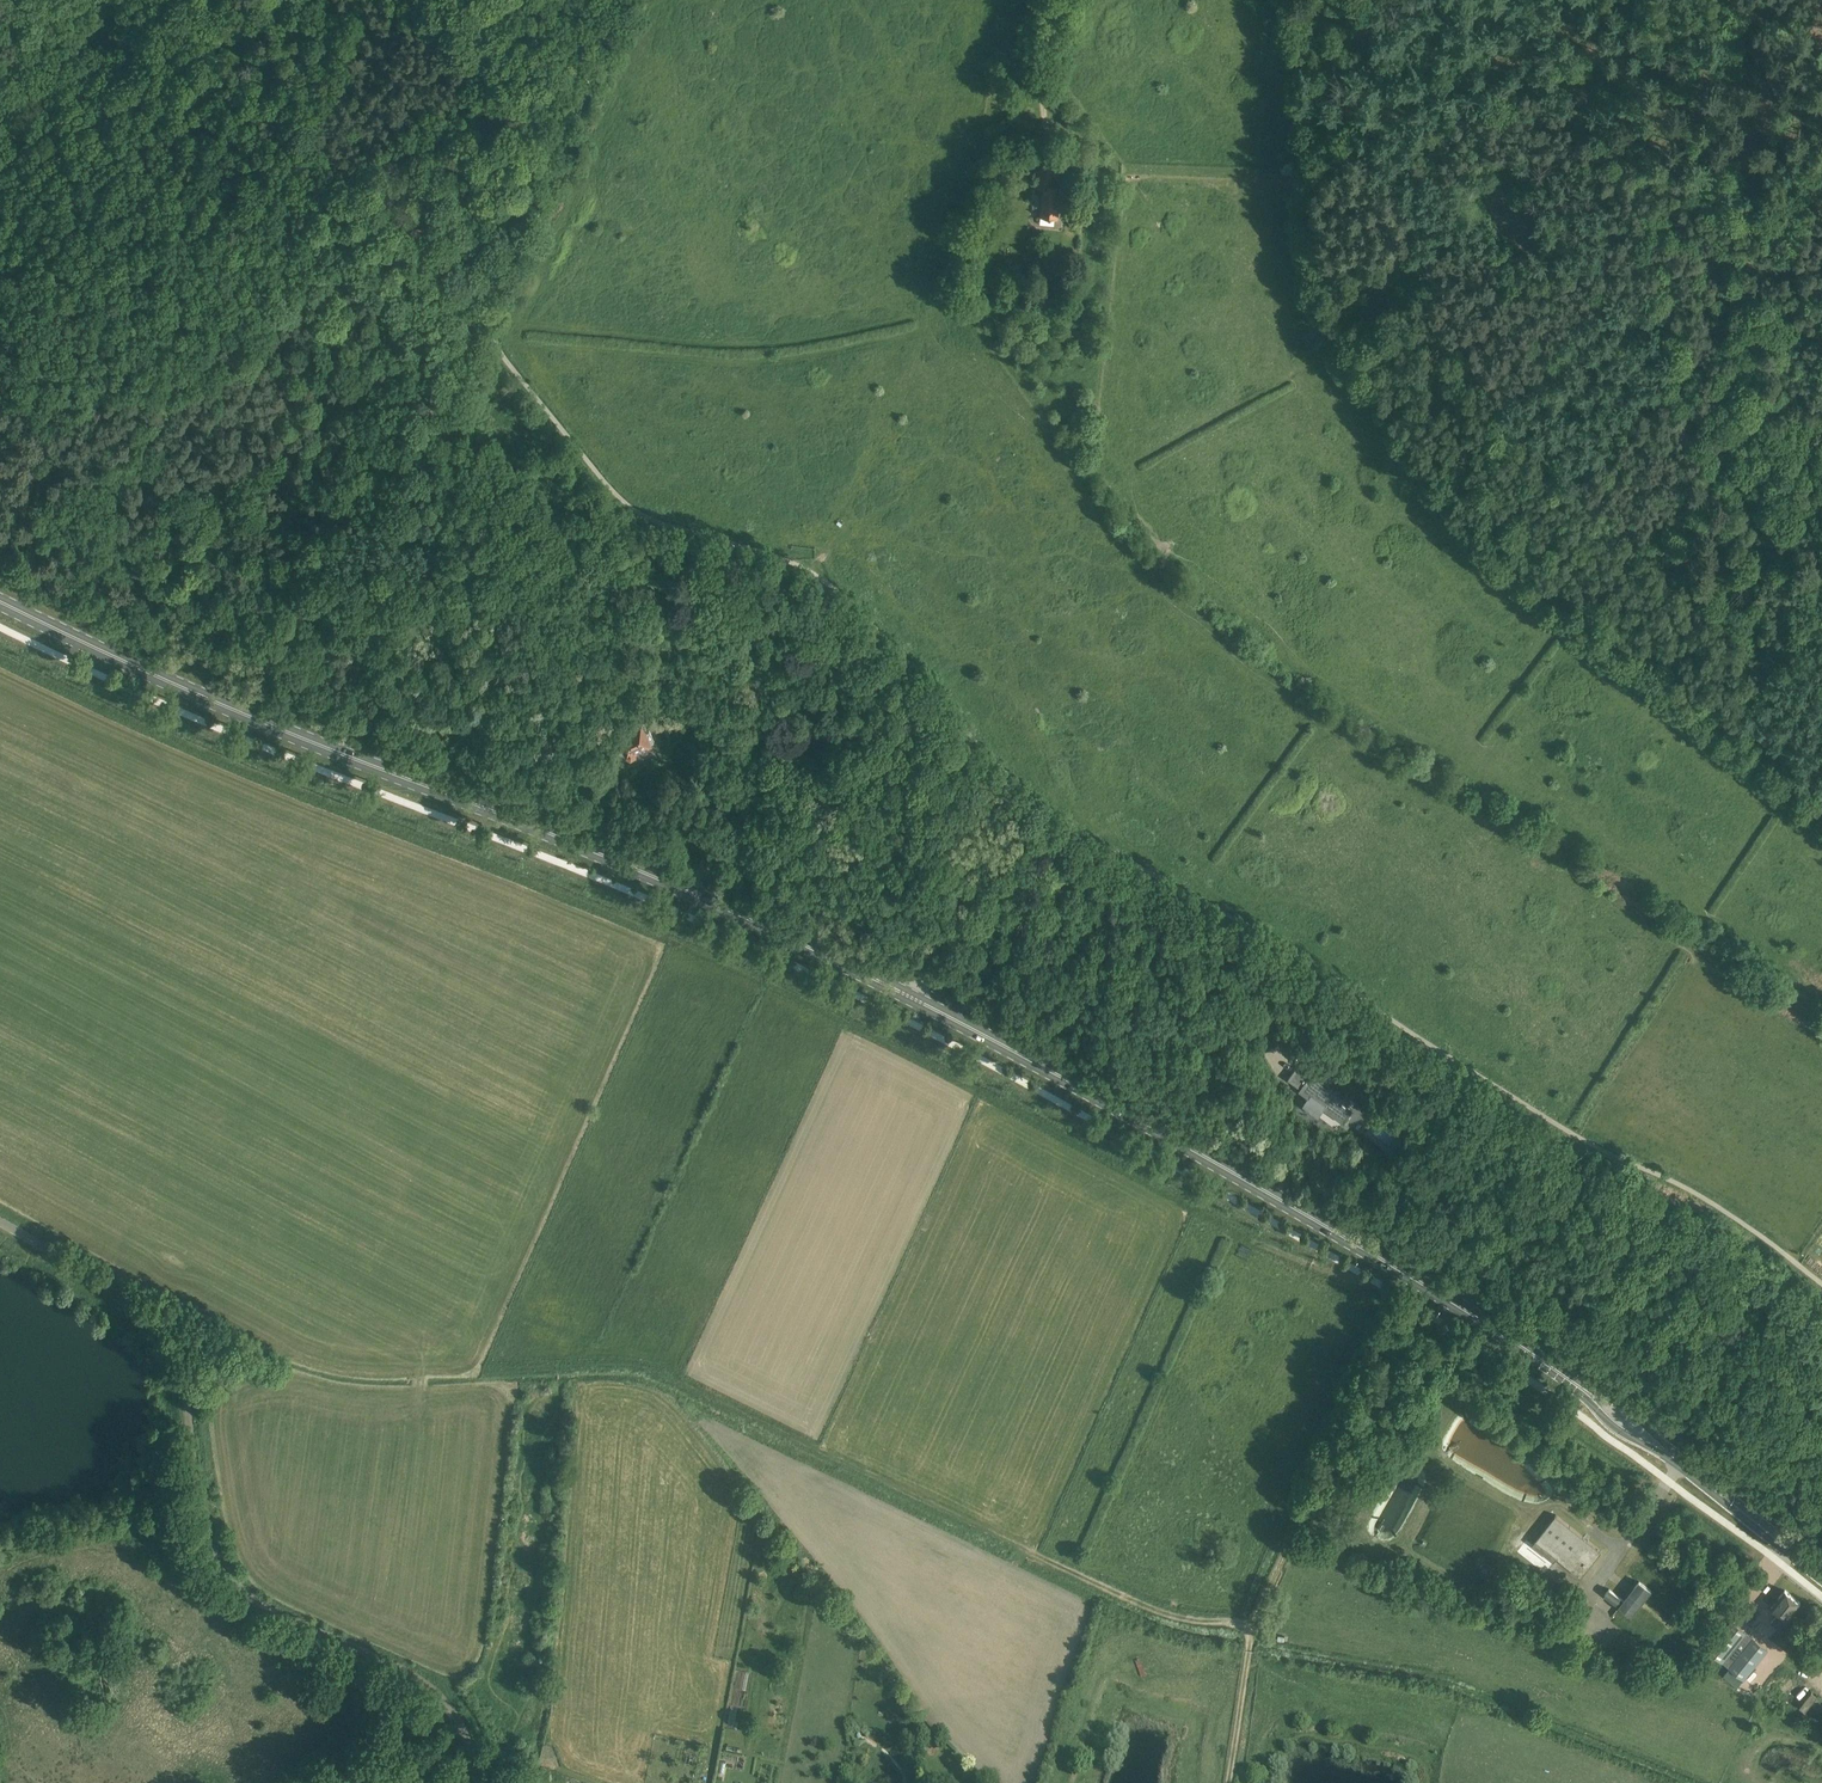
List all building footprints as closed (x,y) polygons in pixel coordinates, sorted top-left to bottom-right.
[(1006,60),(1015,62),(1028,65),(1029,60),(1016,57),(1007,55),(1006,60)] [(1000,157),(1012,159),(1018,133),(1006,131),(1000,157)] [(1052,167),(1040,166),(1039,165),(1036,189),(1042,190),(1039,216),(1057,219),(1061,186),(1050,185),(1052,167)] [(630,758),(636,756),(636,750),(650,744),(650,743),(653,741),(649,731),(645,733),(641,725),(640,726),(639,724),(640,718),(634,715),(628,717),(628,731),(618,736),(627,755),(630,758)] [(700,752),(699,737),(684,738),(685,753),(700,752)] [(1274,1027),(1270,1032),(1296,1052),(1300,1046),(1274,1027)] [(1308,1077),(1307,1076),(1297,1069),(1296,1068),(1288,1079),(1289,1080),(1301,1088),(1299,1090),(1308,1097),(1310,1094),(1325,1104),(1323,1107),(1343,1121),(1351,1109),(1346,1105),(1351,1099),(1336,1088),(1335,1089),(1322,1080),(1322,1079),(1312,1072),(1308,1077)] [(1402,1155),(1393,1148),(1387,1156),(1397,1163),(1402,1155)] [(1742,1286),(1738,1293),(1745,1298),(1755,1284),(1742,1276),(1738,1283),(1742,1286)] [(1602,1551),(1585,1537),(1556,1515),(1535,1541),(1581,1577),(1602,1551)] [(1620,1606),(1619,1606),(1631,1616),(1651,1591),(1639,1581),(1624,1600),(1620,1606)] [(1620,1606),(1624,1600),(1609,1589),(1605,1594),(1620,1606)] [(1779,1629),(1800,1602),(1785,1590),(1772,1606),(1779,1612),(1771,1622),(1779,1629)] [(1724,1674),(1738,1685),(1769,1650),(1731,1620),(1707,1651),(1713,1655),(1706,1663),(1713,1668),(1720,1661),(1729,1668),(1724,1674)] [(1789,1681),(1783,1676),(1777,1684),(1787,1691),(1792,1684),(1788,1681),(1789,1681)] [(1805,1711),(1817,1696),(1812,1692),(1800,1706),(1805,1711)]
